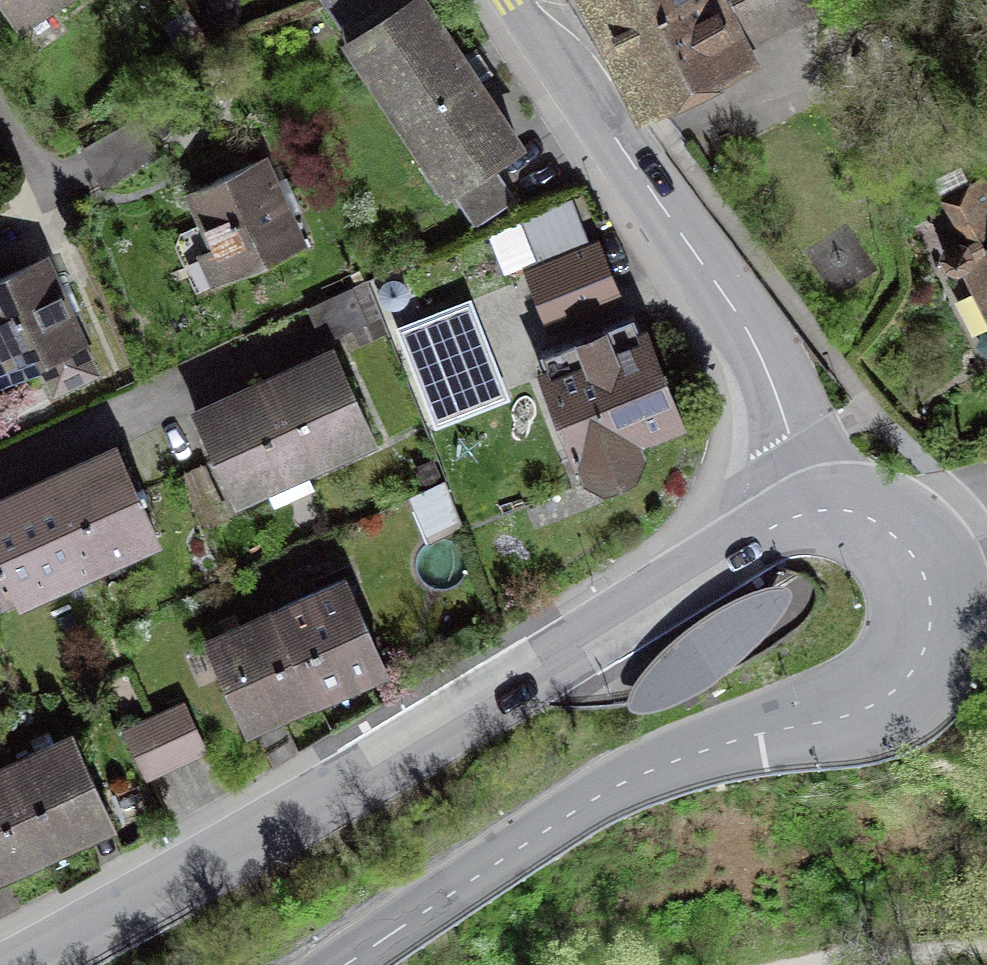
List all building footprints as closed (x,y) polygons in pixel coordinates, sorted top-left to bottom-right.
[(27,27),(68,0),(10,0),(27,27)] [(451,0),(330,0),(352,30),(462,186),(543,129),(451,0)] [(648,97),(825,7),(822,0),(599,0),(617,36),(648,97)] [(199,28),(177,4),(160,20),(182,44),(199,28)] [(311,244),(272,154),(192,188),(215,240),(193,249),(209,288),(311,244)] [(948,206),(983,266),(959,279),(986,331),(986,183),(948,206)] [(597,245),(577,200),(523,222),(541,264),(533,268),(555,319),(624,290),(603,242),(597,245)] [(51,245),(0,272),(0,371),(20,408),(112,359),(51,245)] [(381,315),(358,264),(301,291),(318,328),(335,320),(341,333),(381,315)] [(470,310),(413,332),(443,411),(500,390),(470,310)] [(698,414),(658,321),(625,336),(615,314),(577,329),(585,348),(545,363),(588,464),(615,476),(645,461),(652,435),(698,414)] [(261,373),(306,472),(383,438),(338,338),(261,373)] [(306,472),(261,373),(199,401),(244,500),(306,472)] [(170,534),(123,432),(48,466),(96,568),(170,534)] [(48,466),(0,488),(0,612),(96,568),(48,466)] [(475,523),(456,478),(423,492),(443,537),(475,523)] [(399,663),(355,566),(281,599),(325,696),(399,663)] [(761,588),(752,590),(728,602),(697,621),(671,642),(665,648),(648,664),(634,682),(627,696),(626,703),(627,707),(629,709),(634,711),(642,711),(659,708),(680,698),(702,686),(731,668),(759,644),(776,626),(786,613),(790,604),(792,598),(792,593),(790,589),(786,587),(780,586),(771,586),(761,588)] [(325,696),(281,599),(206,633),(250,730),(325,696)] [(154,715),(178,763),(213,745),(189,697),(154,715)] [(178,763),(154,715),(129,728),(153,776),(178,763)] [(117,821),(71,722),(12,749),(58,848),(117,821)] [(12,749),(0,755),(0,875),(58,848),(12,749)]
